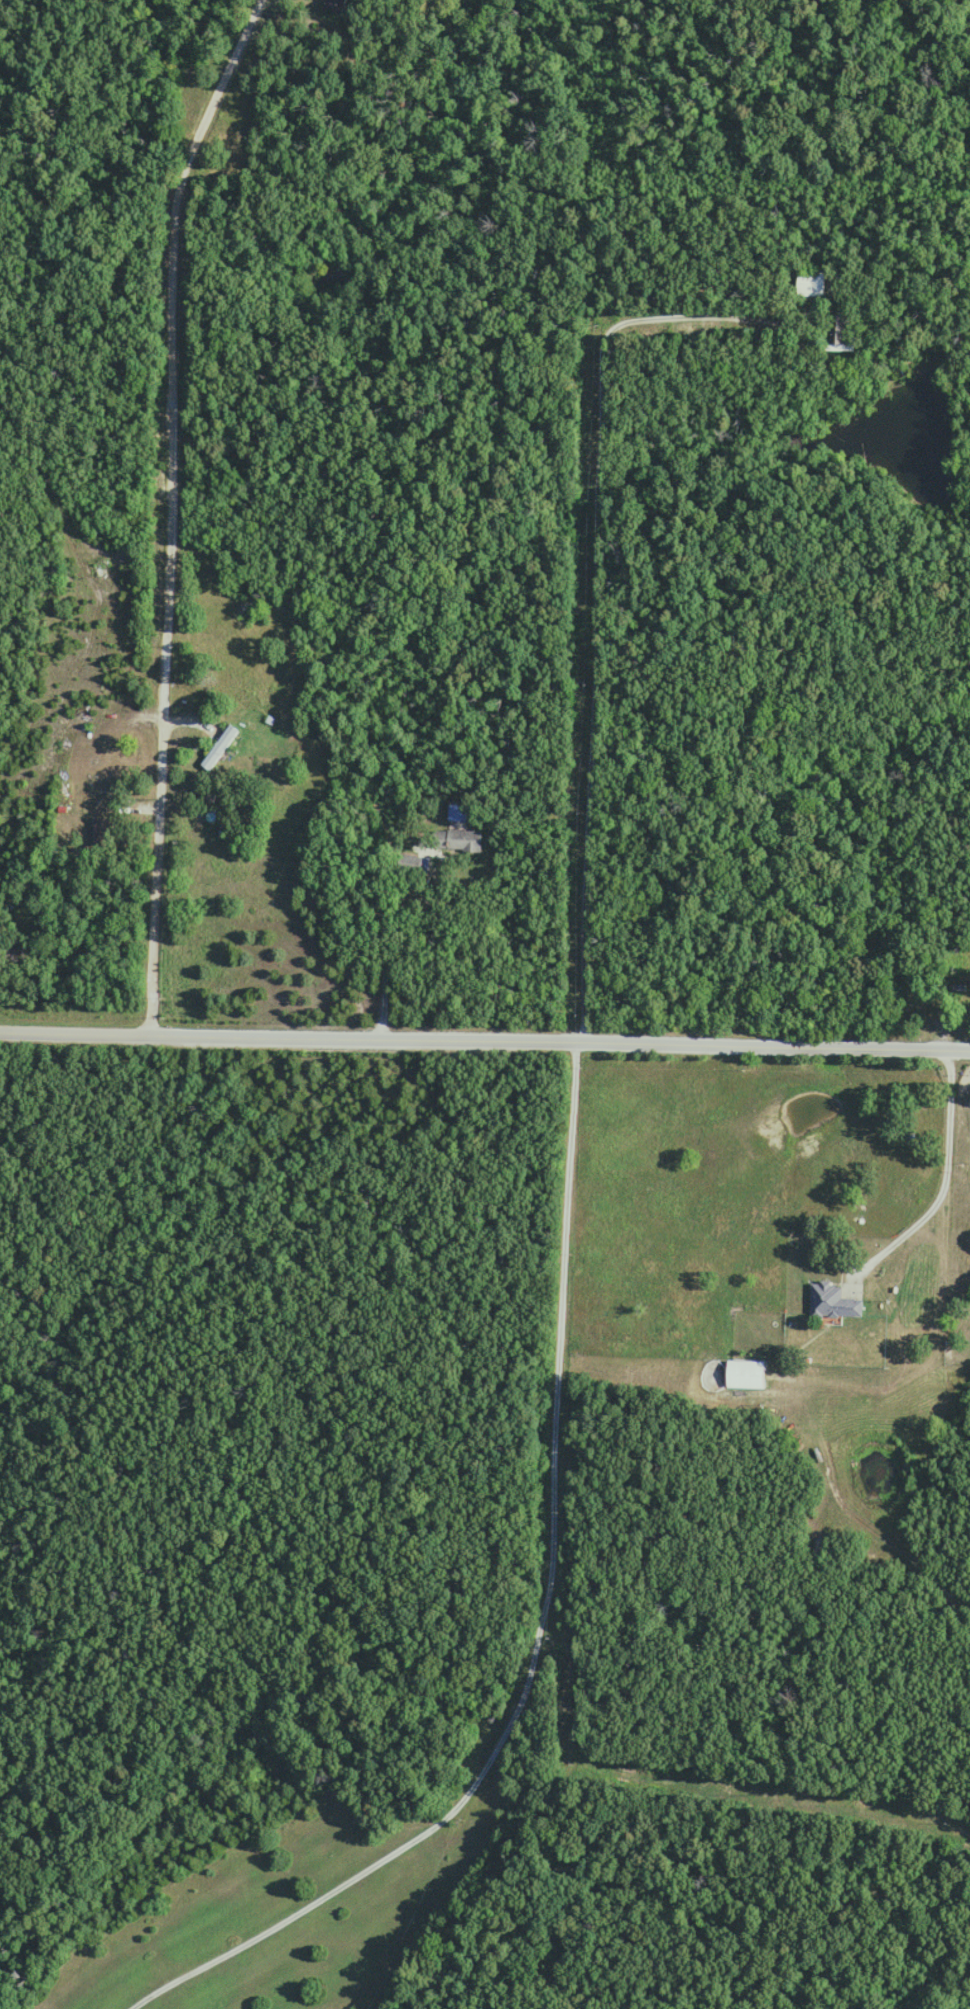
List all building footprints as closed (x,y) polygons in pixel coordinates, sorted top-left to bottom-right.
[(324,6),(343,13),(347,0),(325,0),(324,6)] [(823,296),(823,270),(797,270),(797,296),(823,296)] [(829,314),(827,346),(847,347),(849,315),(829,314)] [(208,770),(238,729),(229,723),(200,764),(208,770)] [(466,820),(466,801),(447,800),(447,820),(466,820)] [(110,823),(109,815),(95,817),(96,826),(110,823)] [(480,830),(434,829),(434,849),(479,850),(480,830)] [(427,855),(398,852),(396,870),(426,873),(427,855)] [(861,1298),(840,1298),(840,1282),(809,1281),(809,1316),(861,1316),(861,1298)] [(763,1387),(763,1359),(726,1359),(726,1387),(763,1387)]
